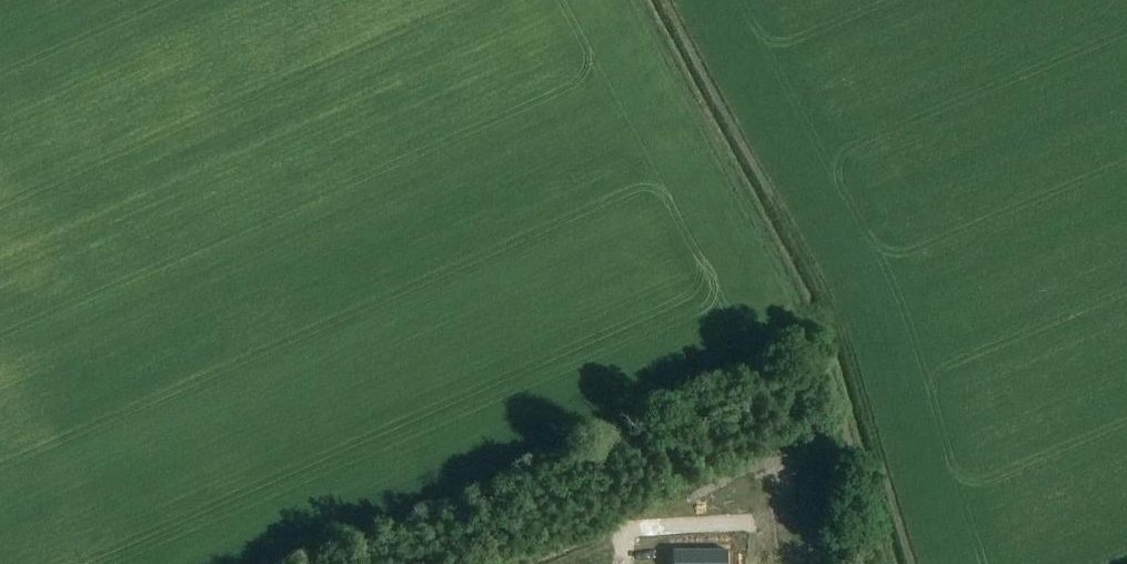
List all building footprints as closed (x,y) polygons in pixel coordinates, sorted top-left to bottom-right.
[(675,563),(724,563),(724,551),(675,550),(675,563)]
